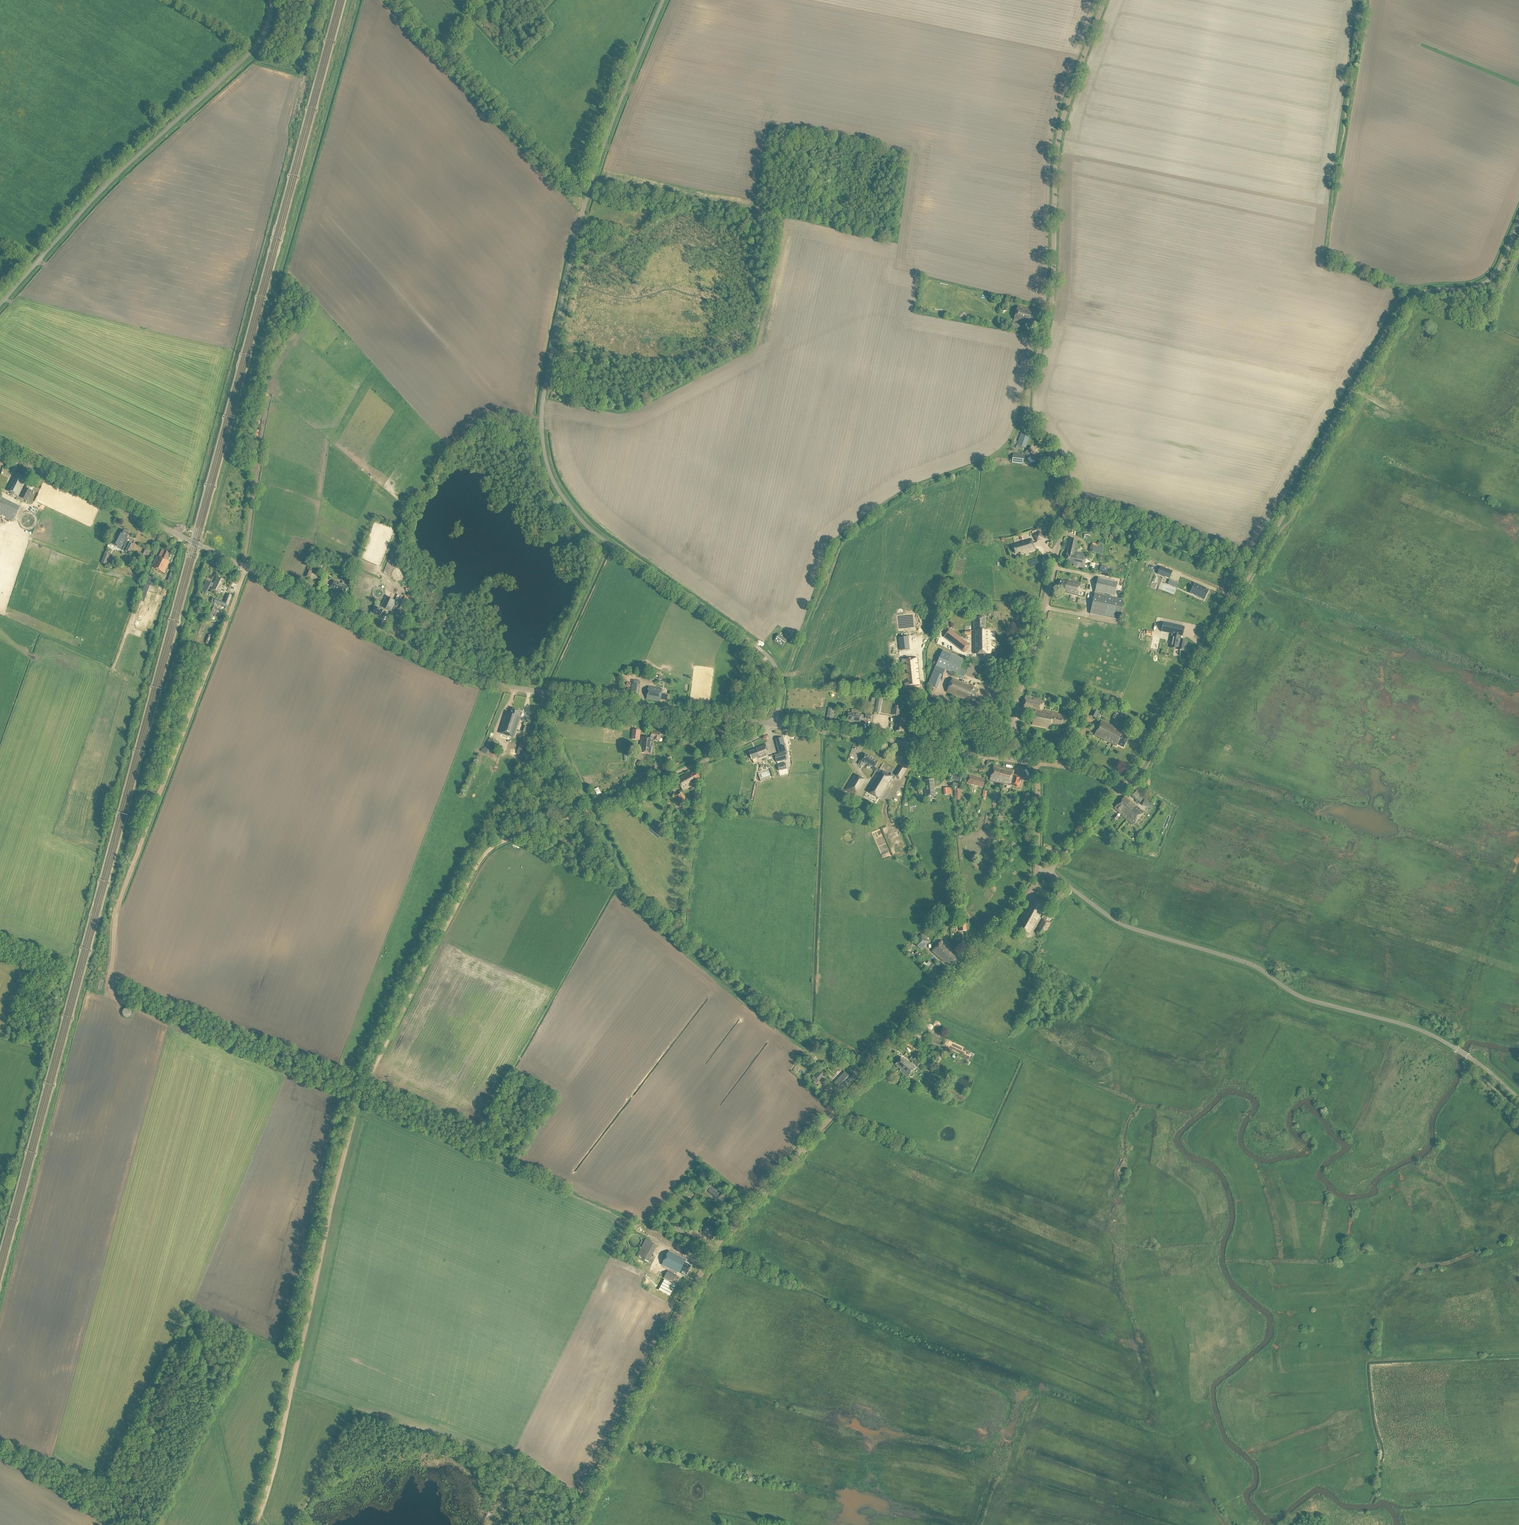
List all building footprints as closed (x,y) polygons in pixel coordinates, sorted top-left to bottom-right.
[(1034,325),(1036,317),(1031,315),(1032,311),(1018,307),(1014,321),(1029,326),(1029,324),(1034,325)] [(1026,331),(1027,326),(1013,322),(1011,328),(1017,330),(1017,329),(1026,331)] [(1030,437),(1021,434),(1017,445),(1026,448),(1030,437)] [(1036,462),(1042,458),(1039,454),(1038,455),(1033,448),(1025,453),(1029,459),(1030,458),(1033,461),(1034,460),(1036,462)] [(1024,455),(1013,454),(1012,463),(1023,464),(1024,455)] [(23,485),(26,479),(15,473),(6,491),(17,497),(23,485)] [(32,491),(24,487),(20,497),(27,501),(32,491)] [(0,499),(0,515),(13,521),(20,507),(1,498),(0,499)] [(129,534),(128,533),(126,532),(120,529),(119,533),(115,531),(109,543),(121,549),(123,545),(125,546),(123,550),(128,553),(132,544),(128,542),(129,539),(127,538),(129,534)] [(1034,536),(1037,542),(1043,539),(1040,532),(1034,536)] [(1083,532),(1083,535),(1085,535),(1085,539),(1096,542),(1098,535),(1083,532)] [(1087,555),(1075,553),(1077,541),(1071,539),(1068,554),(1067,554),(1065,563),(1074,565),(1073,567),(1084,569),(1087,555)] [(1015,554),(1020,553),(1021,555),(1035,550),(1032,540),(1013,545),(1015,554)] [(1102,555),(1103,549),(1097,547),(1097,544),(1092,543),(1092,546),(1090,546),(1089,552),(1102,555)] [(165,562),(169,554),(162,551),(158,558),(156,557),(151,568),(163,574),(168,564),(165,562)] [(105,553),(101,563),(106,565),(110,555),(105,553)] [(314,568),(309,565),(304,577),(309,579),(314,568)] [(1099,572),(1109,574),(1110,568),(1100,566),(1099,572)] [(1165,576),(1168,570),(1160,567),(1158,573),(1157,574),(1165,577),(1165,576)] [(334,580),(331,588),(341,593),(342,592),(346,594),(349,587),(344,585),(347,578),(342,576),(340,580),(343,582),(342,584),(334,580)] [(217,577),(214,584),(210,582),(207,589),(209,590),(210,586),(212,587),(210,590),(219,594),(221,589),(220,588),(224,580),(217,577)] [(1090,614),(1119,621),(1124,601),(1110,598),(1111,595),(1114,596),(1117,582),(1098,578),(1090,614)] [(156,584),(144,579),(139,593),(136,602),(139,603),(141,600),(144,601),(146,595),(143,595),(147,585),(155,588),(156,584)] [(1078,596),(1081,584),(1069,581),(1067,583),(1061,581),(1059,591),(1064,592),(1064,593),(1078,596)] [(1163,597),(1187,601),(1190,588),(1160,582),(1159,591),(1164,592),(1163,597)] [(1204,600),(1209,590),(1195,583),(1190,593),(1204,600)] [(224,602),(215,599),(214,603),(227,608),(232,596),(227,594),(224,602)] [(392,612),(397,602),(387,597),(381,609),(377,607),(373,614),(381,617),(385,609),(392,612)] [(405,598),(400,609),(407,612),(409,608),(407,607),(409,604),(411,605),(412,601),(405,598)] [(1179,632),(1183,608),(1138,600),(1136,612),(1152,615),(1151,619),(1158,620),(1157,627),(1155,627),(1155,628),(1179,632)] [(219,610),(213,607),(212,609),(210,615),(215,617),(217,611),(218,612),(219,610)] [(403,611),(398,608),(396,614),(395,617),(399,619),(403,611)] [(973,654),(989,654),(989,630),(984,630),(984,619),(973,619),(973,654)] [(1179,639),(1181,633),(1172,631),(1170,641),(1178,643),(1176,649),(1186,651),(1188,642),(1181,641),(1181,639),(1179,639)] [(963,642),(951,633),(947,639),(964,653),(970,646),(963,641),(963,642)] [(787,641),(779,634),(774,641),(782,647),(787,641)] [(908,637),(899,638),(900,651),(909,650),(908,637)] [(957,676),(964,661),(943,652),(937,666),(945,670),(957,676)] [(904,687),(920,685),(917,658),(901,660),(904,687)] [(976,700),(979,692),(975,690),(976,689),(952,679),(947,692),(968,701),(970,697),(976,700)] [(632,684),(630,695),(639,696),(640,685),(632,684)] [(661,702),(661,700),(668,701),(669,695),(662,694),(663,690),(648,687),(647,700),(661,702)] [(1051,724),(1056,725),(1062,726),(1062,725),(1066,726),(1068,718),(1059,716),(1059,715),(1055,714),(1055,715),(1040,711),(1043,701),(1034,699),(1033,700),(1031,699),(1031,698),(1025,697),(1022,707),(1036,710),(1032,725),(1050,729),(1051,724)] [(895,709),(893,708),(892,714),(899,715),(901,706),(895,705),(895,709)] [(1095,718),(1100,709),(1095,707),(1090,716),(1095,718)] [(506,713),(500,733),(501,734),(500,737),(507,739),(508,736),(514,738),(522,716),(521,715),(522,712),(512,709),(510,715),(506,713)] [(865,716),(862,715),(860,715),(860,711),(855,710),(854,714),(849,713),(847,721),(853,722),(853,721),(861,722),(861,719),(871,720),(872,715),(865,714),(865,716)] [(904,731),(905,719),(897,718),(896,723),(898,723),(898,726),(896,725),(895,731),(901,732),(901,730),(904,731)] [(1124,748),(1129,737),(1124,734),(1124,733),(1120,731),(1120,730),(1102,721),(1094,736),(1117,748),(1118,746),(1124,748)] [(641,731),(633,730),(631,740),(639,741),(641,731)] [(661,739),(661,734),(652,733),(651,739),(650,741),(654,741),(660,742),(660,739),(661,739)] [(524,756),(530,740),(525,738),(524,741),(521,741),(517,754),(524,756)] [(652,755),(654,741),(650,741),(651,739),(642,738),(639,753),(652,755)] [(494,752),(498,743),(490,739),(486,748),(494,752)] [(779,754),(774,755),(776,763),(786,760),(784,753),(786,752),(783,739),(775,741),(779,754)] [(749,752),(752,760),(757,758),(757,759),(769,755),(766,745),(756,749),(756,750),(749,752)] [(891,776),(890,777),(880,770),(875,768),(878,763),(866,755),(862,761),(861,761),(858,764),(862,766),(864,763),(873,768),(872,769),(878,772),(867,791),(880,799),(893,778),(895,777),(896,776),(900,779),(906,768),(900,765),(894,775),(893,775),(891,776)] [(508,759),(503,762),(506,768),(512,765),(508,759)] [(1014,771),(994,766),(990,781),(1007,786),(1007,785),(1010,786),(1009,786),(1019,789),(1022,778),(1013,775),(1014,771)] [(771,770),(762,773),(764,779),(773,777),(771,770)] [(698,779),(700,778),(696,772),(691,774),(689,773),(677,780),(683,791),(696,784),(695,782),(698,780),(698,779)] [(855,774),(845,790),(853,795),(855,792),(857,793),(865,780),(855,774)] [(951,780),(954,781),(960,782),(962,776),(953,774),(951,780)] [(985,780),(968,775),(966,783),(983,788),(985,780)] [(925,798),(928,797),(936,796),(935,789),(934,789),(933,780),(925,781),(925,783),(924,783),(925,798)] [(1131,796),(1138,803),(1143,798),(1136,791),(1131,796)] [(682,793),(674,798),(680,808),(688,804),(682,793)] [(1120,815),(1127,821),(1131,816),(1130,815),(1136,807),(1124,797),(1114,809),(1121,814),(1120,815)] [(1154,804),(1144,800),(1142,805),(1151,809),(1154,804)] [(1131,816),(1127,821),(1133,826),(1144,814),(1136,807),(1130,815),(1131,816)] [(1043,911),(1045,907),(1031,900),(1016,928),(1031,936),(1041,917),(1040,917),(1043,911)] [(1036,933),(1042,936),(1045,931),(1047,931),(1051,923),(1046,920),(1049,916),(1044,914),(1042,918),(1043,919),(1038,927),(1039,927),(1038,930),(1036,933)] [(921,950),(929,941),(921,934),(916,939),(917,940),(914,944),(921,950)] [(947,952),(950,948),(942,941),(935,948),(941,954),(945,950),(947,952)] [(941,954),(935,948),(932,951),(944,962),(946,962),(952,956),(950,955),(953,951),(950,948),(947,952),(945,950),(941,954)] [(955,953),(953,951),(950,955),(952,956),(946,962),(951,966),(958,958),(954,954),(955,953)] [(917,1056),(915,1059),(912,1057),(909,1060),(918,1067),(918,1066),(923,1061),(917,1056)] [(896,1065),(901,1069),(903,1067),(905,1069),(911,1063),(909,1061),(908,1062),(905,1058),(904,1060),(902,1058),(896,1065)] [(908,1078),(909,1076),(909,1077),(910,1077),(911,1077),(912,1077),(913,1076),(913,1075),(914,1075),(914,1074),(913,1074),(913,1073),(913,1072),(917,1068),(911,1063),(905,1069),(903,1067),(901,1069),(900,1071),(908,1078)] [(817,1074),(814,1077),(819,1081),(825,1074),(820,1070),(818,1073),(817,1071),(815,1073),(817,1074)] [(846,1086),(856,1076),(851,1072),(848,1075),(845,1072),(834,1084),(840,1089),(844,1085),(846,1086)] [(717,1234),(716,1232),(718,1229),(714,1226),(711,1228),(708,1225),(701,1233),(710,1240),(711,1239),(712,1240),(717,1234)] [(636,1257),(648,1263),(657,1245),(645,1239),(636,1257)] [(662,1265),(677,1273),(677,1272),(684,1276),(685,1274),(687,1275),(691,1266),(685,1263),(685,1260),(669,1251),(662,1265)] [(676,1276),(677,1275),(668,1271),(664,1278),(673,1283),(675,1279),(677,1281),(679,1277),(676,1276)]
